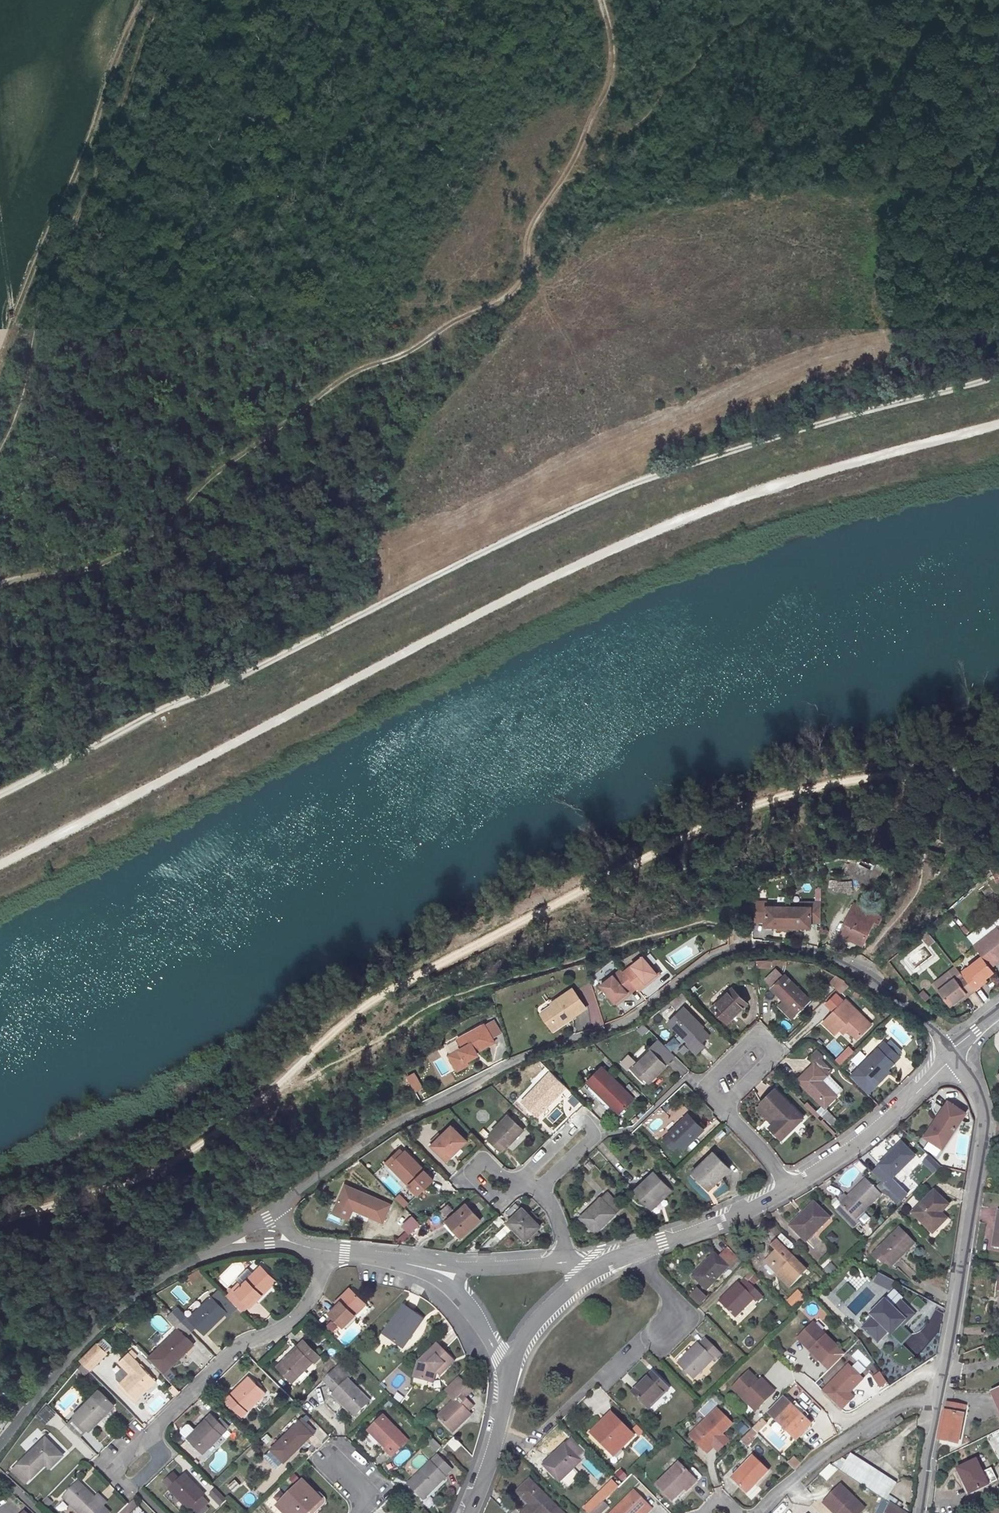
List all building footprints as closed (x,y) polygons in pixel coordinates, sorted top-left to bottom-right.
[(853,875),(859,863),(861,859),(854,857),(846,874),(853,875)] [(861,859),(859,863),(875,870),(878,863),(861,859)] [(859,863),(853,875),(868,883),(875,870),(859,863)] [(878,863),(875,870),(868,883),(875,887),(886,863),(878,863)] [(764,930),(812,931),(812,925),(821,925),(821,901),(811,901),(811,907),(764,907),(764,902),(753,902),(753,923),(764,923),(764,930)] [(840,933),(863,944),(874,920),(852,909),(840,933)] [(993,921),(970,939),(974,943),(997,926),(993,921)] [(998,960),(998,927),(998,928),(997,926),(974,943),(973,944),(982,956),(990,967),(998,960)] [(718,927),(714,937),(723,941),(727,931),(718,927)] [(921,933),(929,943),(934,939),(926,929),(921,933)] [(635,987),(637,990),(645,983),(644,982),(656,973),(642,955),(622,970),(635,987)] [(979,982),(985,978),(994,971),(990,967),(982,956),(967,967),(968,970),(962,975),(974,990),(981,985),(979,982)] [(939,989),(954,978),(956,980),(962,975),(956,967),(935,983),(939,989)] [(620,968),(599,984),(613,1001),(626,992),(627,993),(635,987),(622,970),(620,968)] [(644,982),(645,983),(657,974),(656,973),(644,982)] [(785,974),(771,988),(797,1014),(811,999),(785,974)] [(965,993),(967,996),(974,990),(962,975),(956,980),(954,978),(939,989),(939,990),(950,1005),(959,998),(965,993)] [(828,984),(840,993),(847,985),(835,976),(828,984)] [(588,984),(578,989),(586,1005),(597,999),(588,984)] [(728,1022),(748,1003),(733,988),(713,1007),(728,1022)] [(563,1021),(571,1016),(572,1018),(585,1008),(572,989),(551,1004),(553,1007),(542,1015),(550,1027),(554,1025),(556,1028),(565,1023),(563,1021)] [(847,999),(824,1022),(837,1033),(841,1029),(845,1025),(850,1029),(859,1038),(872,1024),(847,999)] [(702,1042),(710,1034),(703,1027),(704,1026),(684,1006),(669,1022),(688,1041),(686,1043),(696,1053),(705,1045),(702,1042)] [(484,1025),(491,1038),(501,1033),(494,1020),(484,1025)] [(900,1047),(910,1040),(895,1020),(886,1027),(900,1047)] [(484,1024),(457,1039),(461,1048),(460,1053),(450,1059),(456,1071),(467,1065),(465,1062),(475,1057),(476,1052),(493,1042),(491,1038),(484,1025),(484,1024)] [(850,1029),(845,1025),(841,1029),(845,1033),(850,1029)] [(866,1055),(881,1040),(876,1035),(861,1050),(866,1055)] [(885,1042),(860,1067),(862,1069),(853,1078),(868,1093),(877,1084),(875,1082),(888,1069),(900,1056),(899,1056),(903,1052),(889,1039),(886,1042),(885,1042)] [(835,1061),(841,1067),(855,1052),(848,1046),(835,1061)] [(450,1059),(460,1053),(461,1048),(448,1056),(450,1059)] [(797,1079),(823,1105),(825,1107),(837,1096),(821,1079),(831,1069),(821,1059),(823,1056),(816,1049),(808,1058),(814,1063),(797,1079)] [(635,1067),(649,1082),(666,1065),(651,1050),(635,1067)] [(851,1060),(857,1066),(866,1057),(860,1051),(851,1060)] [(629,1055),(621,1062),(628,1068),(635,1061),(629,1055)] [(588,1081),(597,1091),(619,1113),(633,1098),(603,1067),(588,1081)] [(875,1082),(877,1084),(890,1071),(888,1069),(875,1082)] [(407,1078),(415,1091),(421,1087),(413,1074),(407,1078)] [(545,1077),(522,1100),(538,1115),(560,1092),(545,1077)] [(588,1081),(585,1084),(595,1094),(597,1091),(588,1081)] [(803,1117),(775,1089),(761,1103),(777,1119),(773,1123),(770,1127),(782,1139),(803,1117)] [(761,1103),(757,1107),(773,1123),(777,1119),(761,1103)] [(822,1115),(828,1110),(825,1107),(823,1105),(817,1111),(822,1115)] [(556,1108),(546,1118),(556,1127),(565,1118),(556,1108)] [(927,1137),(942,1148),(955,1128),(961,1119),(944,1108),(929,1129),(931,1131),(927,1137)] [(837,1120),(828,1110),(822,1115),(832,1125),(837,1120)] [(679,1144),(684,1149),(703,1129),(688,1114),(663,1138),(674,1150),(679,1144)] [(508,1115),(492,1132),(493,1133),(487,1138),(501,1151),(506,1146),(507,1147),(524,1129),(508,1115)] [(969,1124),(961,1119),(955,1128),(963,1133),(969,1124)] [(466,1140),(451,1125),(441,1135),(438,1138),(435,1135),(430,1141),(433,1144),(432,1145),(446,1160),(466,1140)] [(902,1143),(880,1165),(880,1166),(873,1173),(885,1185),(892,1177),(893,1178),(915,1156),(902,1143)] [(405,1150),(390,1165),(415,1190),(425,1180),(420,1175),(425,1170),(405,1150)] [(708,1189),(729,1168),(713,1152),(693,1173),(708,1189)] [(869,1168),(876,1163),(868,1152),(861,1157),(869,1168)] [(921,1162),(934,1173),(941,1165),(928,1154),(921,1162)] [(668,1187),(654,1172),(635,1191),(649,1206),(668,1187)] [(880,1194),(866,1179),(842,1203),(857,1218),(880,1194)] [(338,1202),(382,1221),(388,1206),(383,1203),(384,1201),(345,1184),(338,1202)] [(671,1190),(668,1187),(649,1206),(652,1209),(671,1190)] [(621,1207),(607,1192),(581,1217),(595,1232),(621,1207)] [(933,1232),(946,1219),(940,1213),(948,1205),(935,1192),(913,1214),(933,1232)] [(394,1200),(405,1206),(409,1199),(398,1193),(394,1200)] [(806,1214),(793,1227),(807,1240),(830,1217),(814,1202),(804,1212),(806,1214)] [(453,1209),(448,1203),(441,1209),(446,1214),(453,1209)] [(466,1203),(446,1221),(461,1237),(480,1220),(466,1203)] [(523,1207),(508,1222),(526,1240),(532,1234),(537,1229),(541,1226),(523,1207)] [(330,1213),(328,1219),(340,1223),(342,1217),(330,1213)] [(411,1232),(421,1223),(413,1215),(404,1225),(408,1229),(411,1232)] [(498,1227),(505,1221),(500,1215),(493,1220),(498,1227)] [(508,1222),(505,1224),(523,1243),(526,1240),(508,1222)] [(900,1228),(878,1250),(892,1265),(915,1243),(900,1228)] [(408,1229),(398,1239),(401,1242),(411,1232),(408,1229)] [(777,1274),(789,1287),(807,1270),(777,1240),(771,1245),(775,1250),(766,1258),(779,1271),(777,1274)] [(706,1266),(695,1278),(707,1289),(729,1267),(735,1273),(744,1263),(728,1247),(719,1257),(715,1253),(703,1264),(706,1266)] [(779,1271),(766,1258),(764,1261),(777,1274),(779,1271)] [(830,1276),(837,1268),(829,1262),(822,1270),(830,1276)] [(695,1278),(706,1266),(703,1264),(692,1275),(695,1278)] [(769,1277),(774,1274),(767,1265),(762,1268),(769,1277)] [(276,1281),(261,1266),(241,1285),(239,1283),(233,1289),(250,1307),(276,1281)] [(880,1272),(876,1281),(881,1283),(886,1275),(880,1272)] [(886,1275),(881,1283),(890,1288),(895,1280),(886,1275)] [(734,1318),(754,1298),(757,1301),(763,1296),(745,1278),(740,1283),(739,1282),(719,1302),(734,1318)] [(845,1303),(856,1290),(846,1282),(835,1294),(845,1303)] [(337,1304),(352,1290),(349,1287),(335,1301),(337,1304)] [(696,1287),(688,1296),(699,1306),(707,1296),(696,1287)] [(794,1308),(805,1296),(798,1289),(787,1301),(794,1308)] [(337,1304),(328,1312),(343,1327),(366,1304),(352,1290),(337,1304)] [(918,1310),(926,1304),(918,1295),(911,1302),(918,1310)] [(204,1334),(226,1312),(211,1297),(206,1302),(197,1310),(189,1318),(178,1307),(172,1312),(191,1332),(197,1326),(204,1334)] [(200,1297),(192,1305),(197,1310),(206,1302),(200,1297)] [(874,1316),(863,1326),(878,1341),(888,1330),(891,1333),(900,1324),(905,1319),(907,1321),(915,1313),(901,1300),(894,1307),(885,1299),(871,1313),(874,1316)] [(403,1348),(424,1320),(404,1306),(392,1323),(396,1325),(387,1337),(403,1348)] [(330,1320),(324,1327),(331,1333),(337,1326),(330,1320)] [(810,1350),(822,1362),(837,1346),(813,1322),(800,1336),(812,1348),(810,1350)] [(392,1323),(384,1335),(387,1337),(396,1325),(392,1323)] [(147,1358),(165,1374),(194,1342),(176,1326),(147,1358)] [(800,1336),(797,1338),(810,1350),(812,1348),(800,1336)] [(112,1346),(103,1337),(98,1343),(106,1351),(112,1346)] [(688,1373),(693,1378),(713,1359),(715,1361),(721,1354),(707,1339),(700,1346),(698,1344),(679,1363),(685,1370),(688,1373)] [(293,1381),(312,1362),(314,1363),(320,1357),(304,1340),(278,1366),(293,1381)] [(107,1353),(106,1351),(98,1343),(80,1360),(90,1370),(107,1353)] [(434,1374),(436,1372),(437,1373),(438,1373),(441,1376),(455,1362),(438,1344),(419,1363),(415,1379),(430,1383),(432,1373),(434,1374)] [(860,1352),(850,1365),(861,1373),(871,1361),(860,1352)] [(130,1374),(121,1382),(135,1398),(137,1399),(156,1381),(134,1358),(130,1354),(129,1353),(119,1362),(130,1374)] [(842,1410),(856,1396),(851,1391),(864,1379),(848,1362),(821,1388),(842,1410)] [(333,1394),(354,1416),(369,1401),(348,1379),(344,1383),(333,1371),(324,1380),(335,1392),(333,1394)] [(748,1371),(732,1388),(756,1410),(774,1391),(768,1385),(766,1388),(759,1381),(748,1371)] [(885,1377),(884,1378),(880,1371),(873,1375),(880,1388),(889,1384),(885,1377)] [(668,1389),(652,1373),(632,1392),(649,1408),(668,1389)] [(266,1392),(259,1386),(249,1376),(225,1400),(242,1416),(266,1392)] [(453,1432),(472,1414),(468,1410),(473,1405),(466,1397),(462,1394),(468,1387),(460,1378),(446,1392),(454,1400),(438,1416),(453,1432)] [(766,1388),(768,1385),(761,1378),(759,1381),(766,1388)] [(121,1382),(119,1385),(133,1400),(135,1398),(121,1382)] [(998,1410),(998,1386),(990,1390),(998,1410)] [(466,1397),(472,1391),(468,1387),(462,1394),(466,1397)] [(15,1417),(25,1403),(16,1396),(6,1409),(15,1417)] [(93,1396),(74,1416),(89,1431),(108,1411),(93,1396)] [(768,1412),(796,1439),(811,1424),(805,1418),(803,1419),(781,1397),(768,1412)] [(958,1443),(965,1404),(946,1400),(939,1439),(958,1443)] [(37,1413),(56,1431),(65,1422),(46,1403),(37,1413)] [(705,1450),(721,1434),(732,1424),(717,1409),(690,1435),(705,1450)] [(202,1453),(227,1429),(211,1413),(187,1438),(202,1453)] [(987,1416),(991,1428),(997,1425),(992,1413),(987,1416)] [(368,1430),(385,1447),(383,1448),(390,1455),(407,1438),(384,1415),(368,1430)] [(599,1424),(591,1433),(611,1452),(616,1446),(619,1449),(634,1435),(613,1415),(601,1426),(599,1424)] [(901,1415),(894,1420),(897,1424),(904,1420),(901,1415)] [(758,1433),(768,1423),(762,1418),(752,1428),(758,1433)] [(313,1433),(299,1420),(271,1449),(284,1462),(313,1433)] [(742,1434),(748,1429),(742,1421),(736,1426),(742,1434)] [(637,1437),(643,1432),(637,1424),(631,1429),(637,1437)] [(753,1428),(747,1433),(752,1438),(758,1433),(753,1428)] [(741,1440),(747,1446),(753,1440),(752,1438),(747,1433),(741,1440)] [(724,1436),(721,1434),(705,1450),(707,1453),(724,1436)] [(50,1459),(54,1464),(64,1454),(46,1437),(18,1464),(31,1478),(45,1464),(50,1459)] [(462,1445),(454,1437),(448,1444),(456,1451),(462,1445)] [(581,1461),(565,1445),(553,1456),(550,1454),(542,1463),(560,1482),(561,1480),(569,1487),(581,1475),(574,1468),(581,1461)] [(848,1475),(859,1458),(853,1454),(841,1471),(848,1475)] [(450,1470),(436,1456),(408,1484),(423,1499),(445,1477),(444,1476),(450,1470)] [(756,1484),(769,1471),(754,1456),(733,1478),(746,1491),(754,1482),(756,1484)] [(795,1468),(800,1463),(794,1456),(788,1461),(795,1468)] [(848,1475),(885,1499),(896,1483),(859,1458),(848,1475)] [(54,1464),(50,1459),(45,1464),(50,1468),(54,1464)] [(976,1459),(956,1468),(969,1493),(988,1484),(976,1459)] [(695,1479),(679,1462),(657,1484),(673,1501),(685,1489),(695,1479)] [(819,1473),(827,1480),(837,1469),(830,1462),(819,1473)] [(984,1471),(989,1481),(995,1478),(990,1468),(984,1471)] [(169,1489),(193,1512),(198,1512),(209,1503),(203,1496),(205,1494),(185,1474),(169,1489)] [(78,1482),(95,1498),(99,1495),(82,1478),(78,1482)] [(227,1485),(232,1491),(240,1485),(235,1479),(227,1485)] [(698,1481),(695,1479),(685,1489),(688,1491),(698,1481)] [(530,1480),(517,1492),(530,1505),(522,1512),(563,1512),(530,1480)] [(321,1499),(303,1481),(278,1506),(284,1512),(308,1512),(321,1499)] [(95,1498),(78,1482),(64,1498),(80,1512),(96,1512),(106,1502),(99,1495),(95,1498)] [(754,1482),(746,1491),(748,1493),(756,1484),(754,1482)] [(824,1501),(836,1512),(860,1512),(865,1508),(841,1484),(824,1501)] [(751,1499),(761,1489),(756,1485),(746,1494),(751,1499)] [(220,1506),(227,1499),(215,1487),(208,1494),(220,1506)] [(643,1512),(644,1512),(646,1512),(651,1508),(634,1491),(612,1512),(642,1512),(643,1512)] [(428,1507),(436,1500),(432,1494),(423,1500),(428,1507)] [(61,1500),(57,1509),(64,1512),(68,1503),(61,1500)] [(606,1506),(602,1502),(591,1512),(600,1512),(606,1506)] [(891,1504),(886,1512),(906,1512),(891,1504)]
